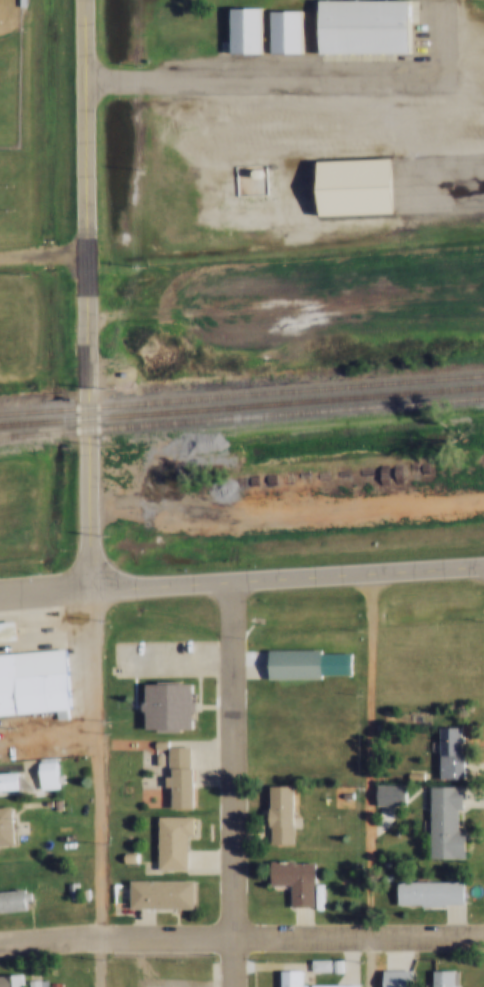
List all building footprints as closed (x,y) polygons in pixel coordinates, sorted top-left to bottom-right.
[(316,2),(406,2),(406,56),(316,57),(316,2)] [(225,10),(256,10),(256,55),(225,55),(225,10)] [(266,55),(266,13),(296,13),(296,55),(266,55)] [(314,165),(389,163),(391,216),(316,218),(314,165)] [(14,642),(0,643),(0,625),(13,624),(14,642)] [(67,711),(0,716),(0,656),(62,651),(67,711)] [(317,677),(317,681),(264,681),(264,651),(317,651),(317,655),(345,655),(346,677),(317,677)] [(141,717),(137,717),(137,704),(141,704),(141,687),(187,686),(187,703),(190,703),(190,717),(187,717),(188,733),(141,733),(141,717)] [(433,727),(455,727),(455,758),(457,758),(457,783),(434,783),(433,727)] [(167,779),(167,770),(163,770),(163,748),(184,748),(184,770),(188,770),(188,809),(168,809),(167,788),(161,788),(161,779),(167,779)] [(148,754),(157,754),(157,766),(148,766),(148,754)] [(32,758),(50,757),(53,789),(34,790),(32,758)] [(16,791),(0,792),(0,774),(15,773),(16,791)] [(370,782),(400,782),(400,805),(370,805),(370,782)] [(264,847),(264,788),(288,788),(288,847),(264,847)] [(424,788),(456,788),(456,810),(453,810),(453,834),(460,834),(460,860),(424,860),(424,788)] [(9,844),(0,845),(0,807),(6,807),(9,844)] [(153,872),(153,818),(189,818),(190,837),(182,837),(182,872),(153,872)] [(118,854),(131,854),(131,863),(118,863),(118,854)] [(265,862),(310,862),(310,907),(285,907),(285,886),(265,886),(265,862)] [(125,882),(189,882),(189,909),(125,909),(125,882)] [(393,882),(458,882),(458,907),(393,907),(393,882)] [(61,884),(72,883),(73,899),(63,900),(61,884)] [(23,912),(0,913),(0,891),(22,889),(23,912)] [(305,960),(325,959),(325,972),(305,972),(305,960)] [(325,959),(325,972),(334,972),(334,959),(325,959)] [(407,971),(407,986),(378,986),(378,971),(407,971)] [(448,971),(448,986),(425,986),(425,971),(448,971)] [(301,986),(275,986),(275,972),(295,972),(295,986),(301,986)] [(16,973),(17,986),(0,986),(0,974),(16,973)]
